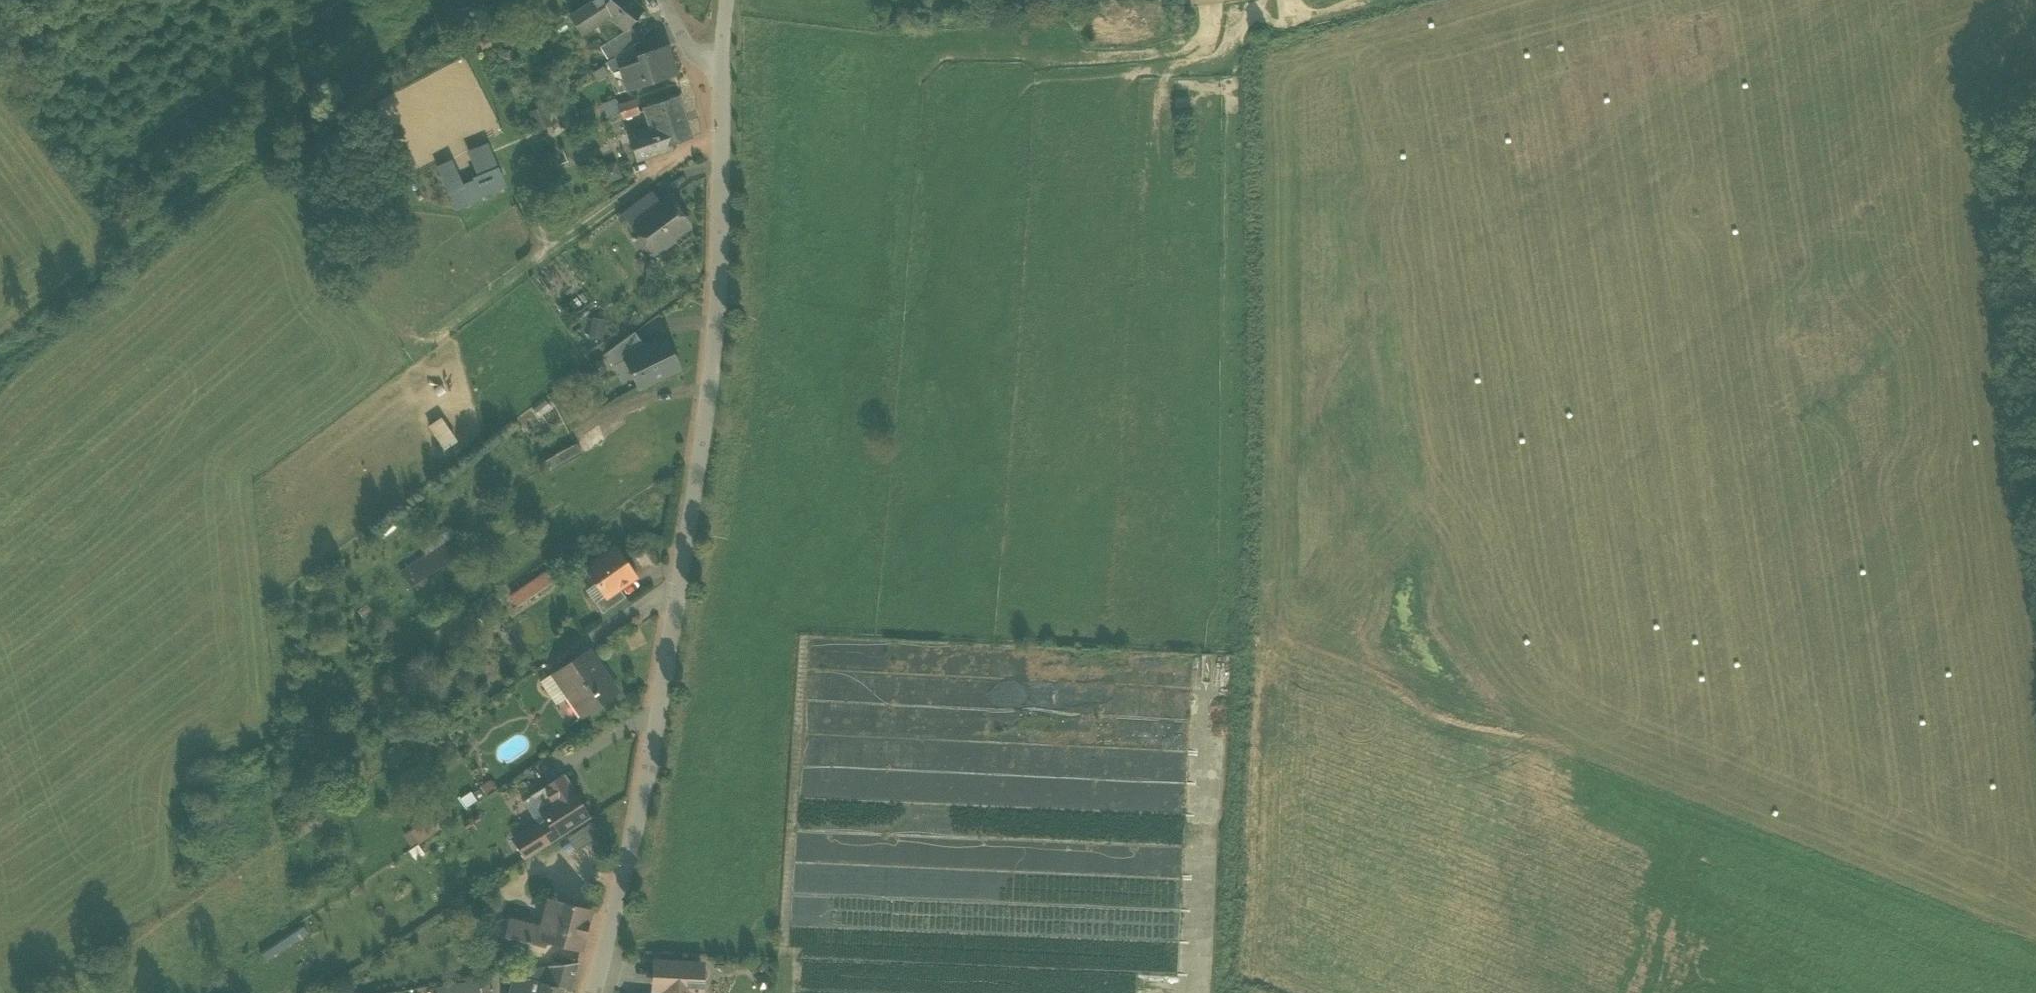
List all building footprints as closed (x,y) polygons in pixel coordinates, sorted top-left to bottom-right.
[(584,8),(595,26),(607,18),(624,32),(628,27),(642,9),(630,0),(607,0),(606,1),(605,0),(596,0),(584,8)] [(583,33),(595,26),(584,8),(572,16),(583,33)] [(631,32),(628,27),(624,32),(619,35),(622,38),(631,32)] [(600,47),(608,61),(632,46),(638,43),(631,32),(622,38),(619,35),(600,47)] [(639,56),(632,46),(608,61),(605,63),(612,73),(621,70),(620,69),(641,62),(639,56)] [(621,70),(627,89),(675,74),(666,47),(639,56),(641,62),(620,69),(621,70)] [(663,129),(668,144),(670,143),(690,137),(678,100),(645,110),(650,127),(633,132),(635,137),(663,129)] [(619,113),(617,107),(615,101),(602,105),(607,118),(619,113)] [(617,107),(619,113),(622,119),(639,112),(635,101),(617,107)] [(620,119),(622,119),(619,113),(607,118),(614,139),(626,135),(620,119)] [(630,139),(636,160),(672,149),(670,143),(668,144),(663,129),(635,137),(630,139)] [(468,150),(471,159),(489,152),(486,143),(468,150)] [(471,159),(479,176),(496,169),(489,152),(471,159)] [(475,180),(463,184),(452,160),(437,167),(457,210),(483,199),(482,197),(504,187),(496,169),(479,176),(474,178),(475,180)] [(623,178),(616,161),(600,167),(607,184),(623,178)] [(624,215),(632,226),(660,206),(651,194),(624,215)] [(652,252),(653,253),(660,248),(666,249),(672,244),(673,238),(688,227),(678,213),(679,212),(669,198),(660,206),(632,226),(641,238),(643,237),(653,251),(652,252)] [(606,319),(591,318),(589,337),(604,339),(606,319)] [(606,352),(613,366),(625,360),(625,358),(646,348),(634,332),(606,352)] [(625,360),(639,387),(678,368),(664,339),(646,348),(625,358),(625,360)] [(457,441),(442,417),(428,426),(444,450),(457,441)] [(543,460),(548,471),(582,453),(576,443),(544,459),(543,460)] [(426,556),(457,535),(451,527),(420,548),(426,556)] [(402,573),(412,587),(467,550),(457,535),(426,556),(402,573)] [(603,596),(604,597),(618,587),(635,576),(616,548),(585,569),(595,584),(603,596)] [(510,595),(517,606),(555,580),(548,569),(510,595)] [(603,596),(595,584),(586,590),(595,602),(603,596)] [(595,602),(602,613),(625,597),(618,587),(604,597),(603,596),(595,602)] [(571,694),(585,715),(617,693),(588,651),(554,674),(568,695),(571,694)] [(568,695),(554,674),(541,683),(556,704),(568,695)] [(533,796),(548,819),(538,825),(515,839),(525,856),(569,829),(590,816),(565,776),(533,796)] [(548,819),(533,796),(523,802),(538,825),(548,819)] [(404,834),(413,846),(440,828),(432,815),(404,834)] [(601,835),(592,821),(567,837),(576,851),(601,835)] [(546,942),(578,950),(588,910),(547,899),(539,929),(529,926),(525,942),(544,947),(546,942)] [(498,935),(525,942),(529,926),(502,919),(498,935)] [(308,932),(302,924),(261,952),(267,961),(308,932)] [(562,989),(570,991),(577,963),(523,969),(523,973),(511,975),(512,979),(513,984),(541,983),(562,989)] [(690,991),(700,991),(701,966),(655,963),(654,989),(664,989),(690,991)] [(480,992),(491,992),(488,975),(477,977),(480,992)] [(438,992),(475,992),(480,992),(477,977),(437,984),(438,992)] [(512,979),(509,990),(519,992),(532,992),(534,992),(538,992),(541,983),(513,984),(512,979)] [(562,989),(541,983),(538,992),(561,992),(562,989)]
